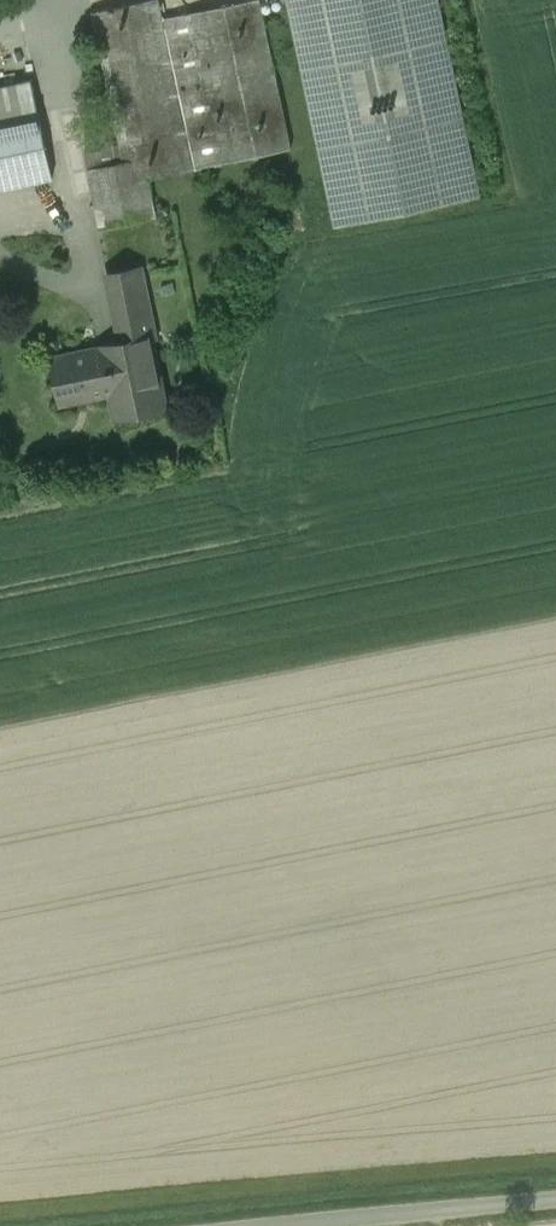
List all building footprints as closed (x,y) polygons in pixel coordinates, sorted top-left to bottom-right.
[(93,12),(124,160),(88,168),(100,227),(155,215),(146,177),(290,147),(259,0),(249,0),(162,19),(158,0),(148,0),(93,12)] [(335,224),(475,196),(434,0),(289,0),(335,224)] [(0,86),(0,188),(53,176),(32,79),(0,86)] [(124,343),(54,358),(62,401),(122,388),(127,412),(163,404),(149,337),(155,335),(140,268),(110,274),(124,343)]
